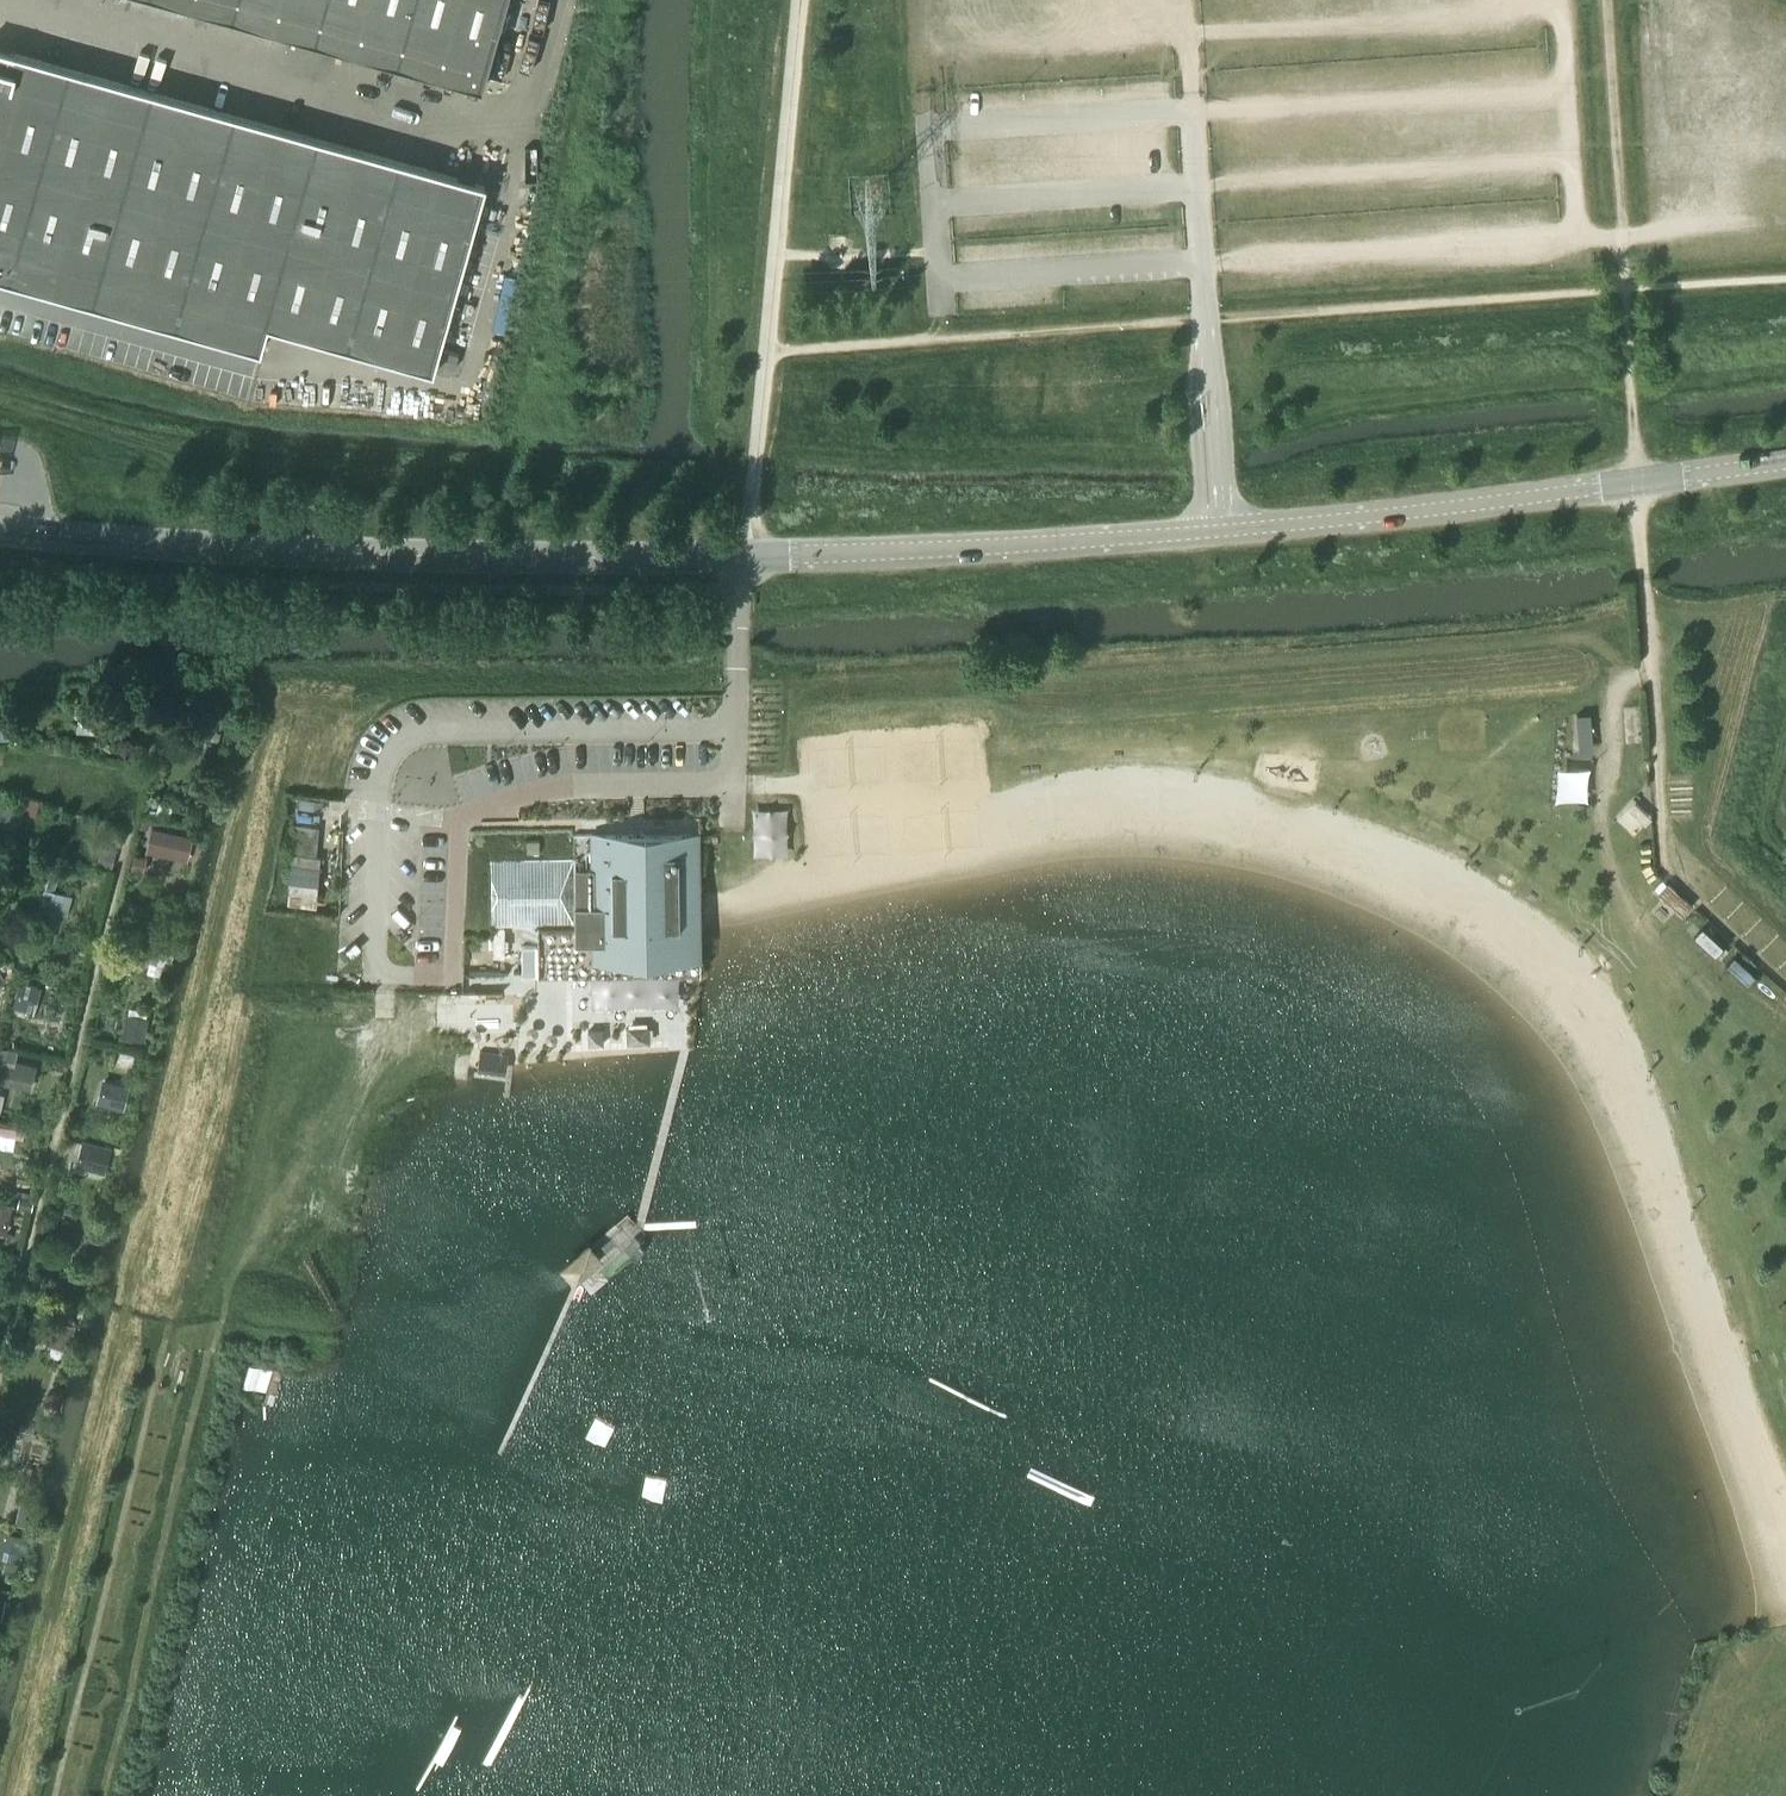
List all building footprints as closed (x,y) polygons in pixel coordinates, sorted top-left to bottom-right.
[(481,88),(506,0),(170,0),(481,88)] [(0,50),(0,276),(260,349),(267,323),(432,370),(484,186),(0,50)] [(442,348),(435,373),(445,376),(451,375),(457,352),(442,348)] [(1580,749),(1593,749),(1592,712),(1580,712),(1580,749)] [(24,829),(27,811),(37,814),(41,798),(26,794),(23,807),(0,802),(0,824),(24,829)] [(1648,815),(1636,803),(1629,810),(1641,822),(1648,815)] [(320,863),(318,824),(297,825),(299,863),(320,863)] [(152,827),(146,852),(186,861),(192,837),(152,827)] [(699,833),(572,835),(573,861),(490,862),(491,924),(538,924),(539,975),(683,973),(682,923),(683,922),(683,921),(701,921),(699,833)] [(539,841),(527,842),(527,854),(539,853),(539,841)] [(35,916),(55,922),(63,890),(55,888),(59,872),(47,869),(35,916)] [(294,901),(318,902),(318,881),(295,881),(294,901)] [(1692,905),(1667,883),(1657,893),(1682,916),(1692,905)] [(520,946),(519,975),(534,975),(534,946),(520,946)] [(629,1026),(630,1041),(650,1040),(650,1026),(629,1026)] [(29,1087),(34,1064),(14,1059),(16,1051),(1,1047),(0,1053),(0,1062),(4,1063),(0,1080),(29,1087)] [(482,1048),(479,1067),(507,1070),(509,1051),(482,1048)] [(127,1108),(131,1082),(103,1076),(98,1102),(127,1108)] [(23,1141),(26,1127),(0,1121),(0,1135),(23,1141)] [(77,1161),(105,1169),(112,1143),(84,1135),(77,1161)] [(9,1232),(15,1201),(0,1198),(0,1231),(9,1232)] [(51,1324),(50,1342),(67,1343),(67,1325),(51,1324)] [(0,1555),(22,1557),(25,1531),(3,1529),(0,1555)]
